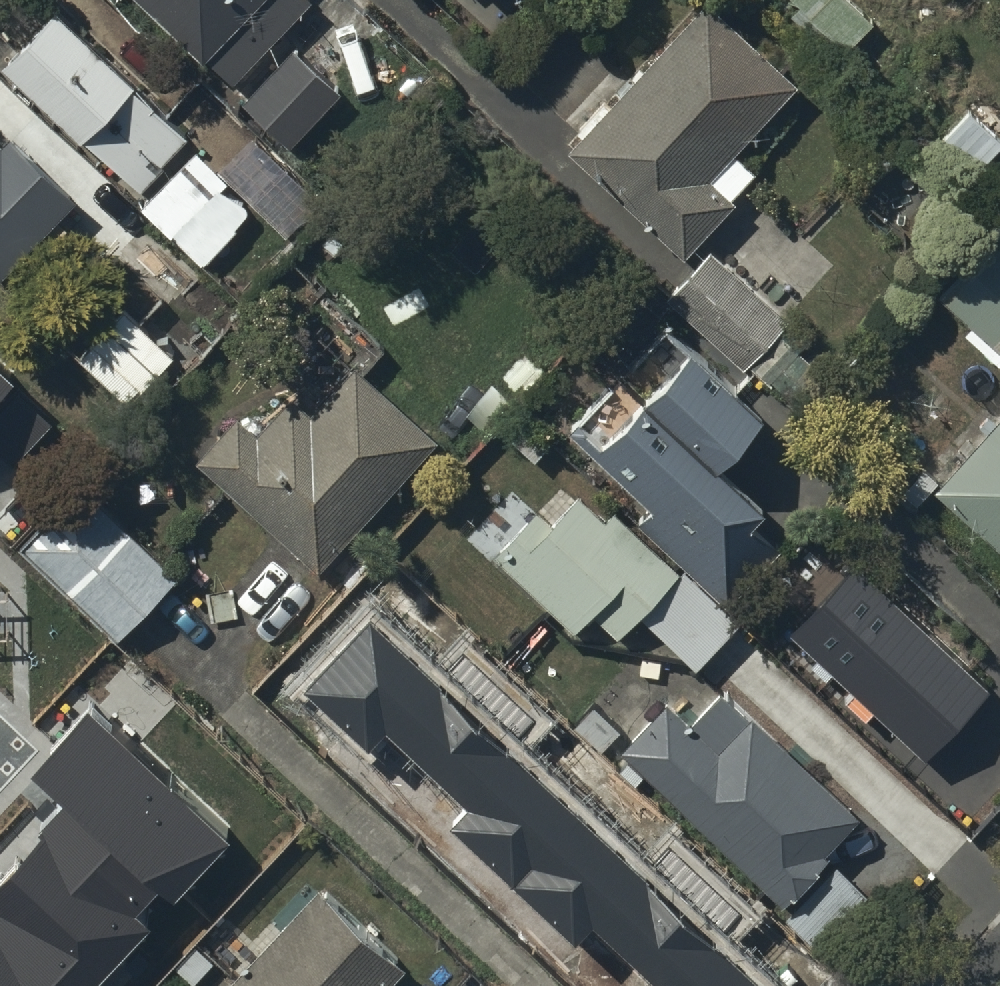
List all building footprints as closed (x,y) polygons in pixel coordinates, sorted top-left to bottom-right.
[(72,0),(16,0),(0,16),(0,32),(139,170),(191,118),(72,0)] [(221,58),(279,0),(162,0),(221,58)] [(733,0),(669,0),(558,121),(676,228),(749,149),(726,128),(793,54),(733,0)] [(788,4),(811,24),(808,28),(842,59),(870,28),(839,0),(831,0),(830,2),(828,0),(792,0),(788,4)] [(294,58),(240,108),(283,153),(336,102),(294,58)] [(23,289),(107,210),(5,101),(0,106),(0,265),(23,289)] [(912,174),(948,206),(999,152),(999,142),(969,112),(912,174)] [(259,148),(227,178),(284,234),(315,202),(259,148)] [(884,168),(854,202),(905,246),(935,211),(884,168)] [(985,206),(926,272),(999,339),(999,220),(985,206)] [(780,301),(704,232),(663,276),(739,346),(780,301)] [(741,372),(681,315),(594,406),(572,385),(561,395),(643,474),(634,496),(726,584),(781,527),(728,476),(743,460),(698,417),(741,372)] [(311,545),(432,416),(349,339),(304,387),(283,367),(250,403),(231,386),(189,431),(311,545)] [(21,388),(0,368),(0,410),(21,388)] [(923,457),(999,526),(999,372),(923,457)] [(688,644),(733,599),(608,476),(597,487),(570,460),(535,495),(530,490),(489,532),(567,610),(583,593),(610,620),(636,594),(688,644)] [(121,639),(180,580),(83,483),(24,543),(121,639)] [(952,695),(988,655),(865,545),(798,619),(911,721),(942,686),(952,695)] [(302,693),(368,755),(385,736),(469,814),(452,831),(576,946),(592,929),(653,985),(762,985),(370,621),(302,693)] [(660,667),(609,720),(774,876),(821,826),(816,822),(850,786),(744,685),(739,690),(713,665),(687,692),(660,667)] [(235,835),(90,702),(29,768),(61,797),(0,863),(0,985),(95,985),(235,835)] [(314,861),(199,985),(359,985),(401,940),(314,861)]
